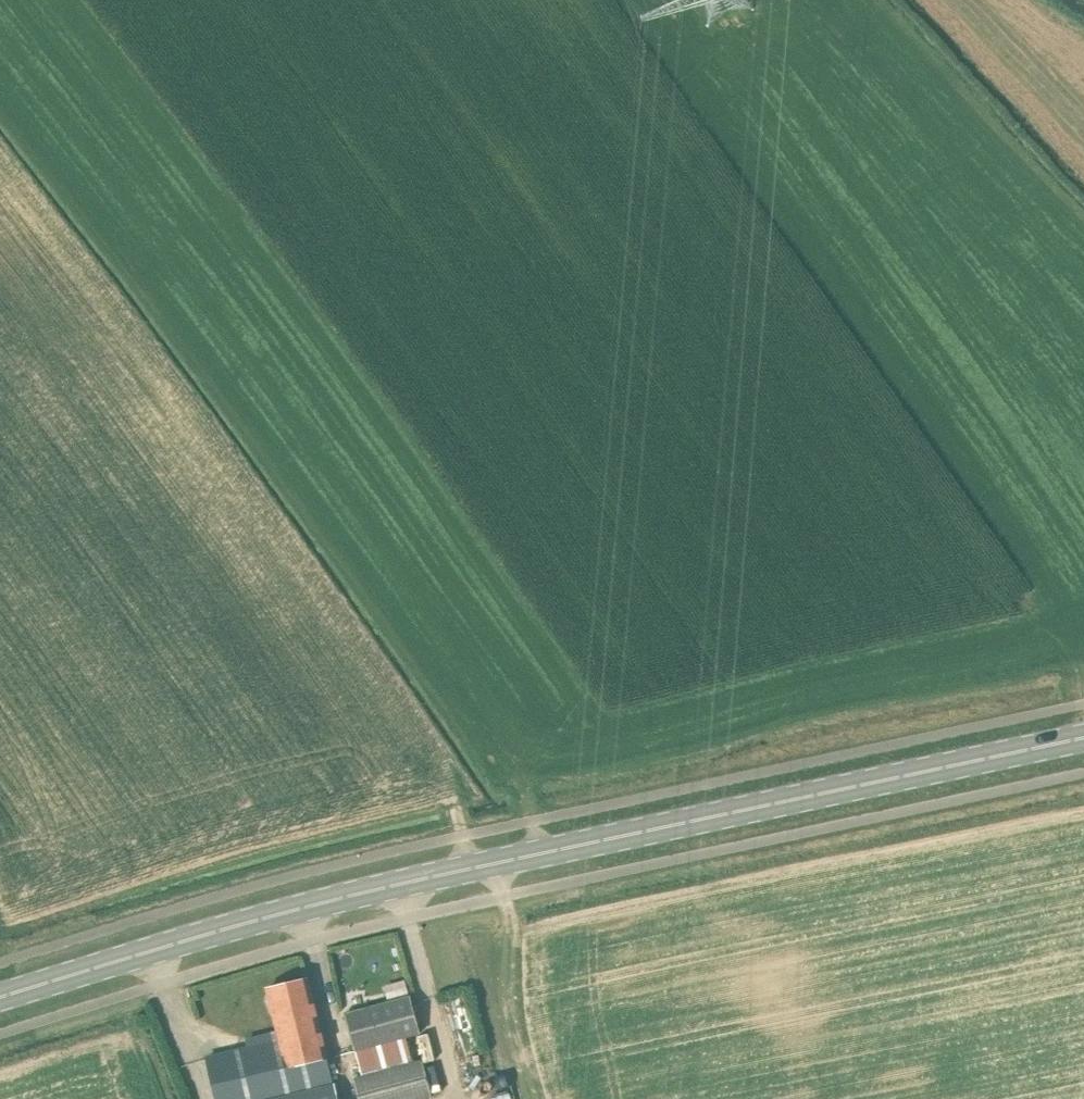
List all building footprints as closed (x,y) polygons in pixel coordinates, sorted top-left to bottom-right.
[(327,1056),(307,978),(267,989),(287,1066),(327,1056)] [(404,979),(385,984),(389,1000),(409,995),(404,979)] [(356,1050),(419,1033),(410,997),(346,1014),(356,1050)] [(422,1060),(355,1079),(361,1098),(424,1098),(432,1097),(422,1060)] [(337,1084),(335,1085),(329,1062),(257,1080),(261,1098),(340,1098),(337,1084)] [(484,1081),(461,1088),(464,1098),(491,1098),(484,1081)]
